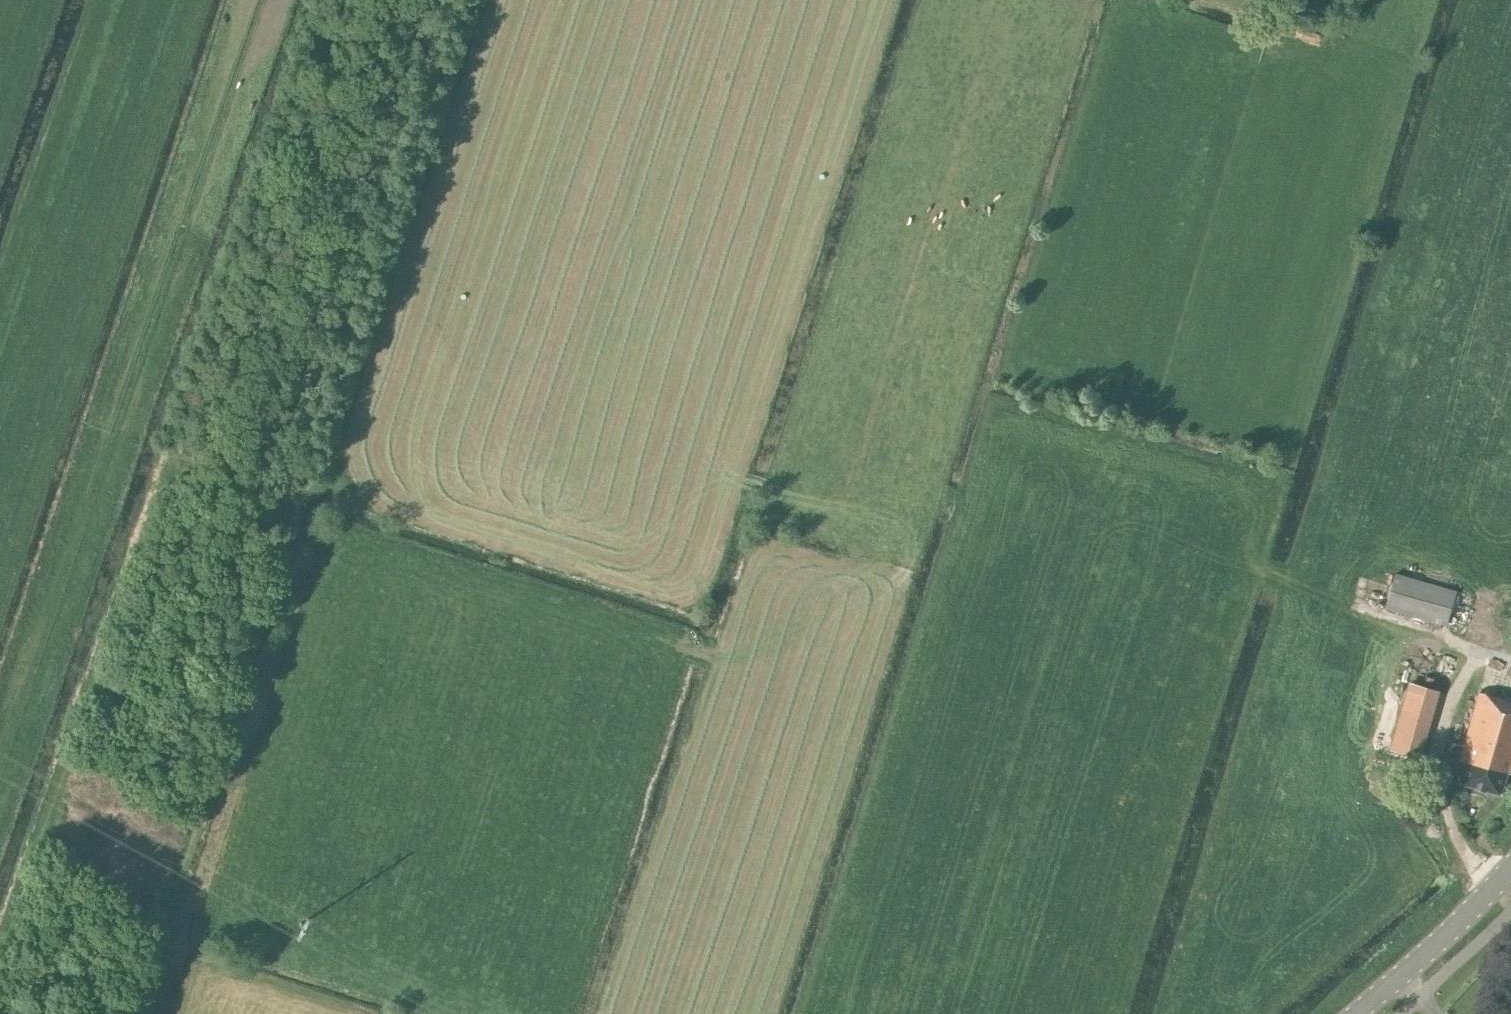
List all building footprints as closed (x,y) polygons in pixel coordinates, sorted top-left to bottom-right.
[(1445,625),(1455,591),(1395,573),(1385,608),(1445,625)] [(1420,758),(1439,690),(1408,682),(1389,749),(1420,758)] [(1478,692),(1459,759),(1464,761),(1458,783),(1500,794),(1506,773),(1510,774),(1510,701),(1478,692)]
